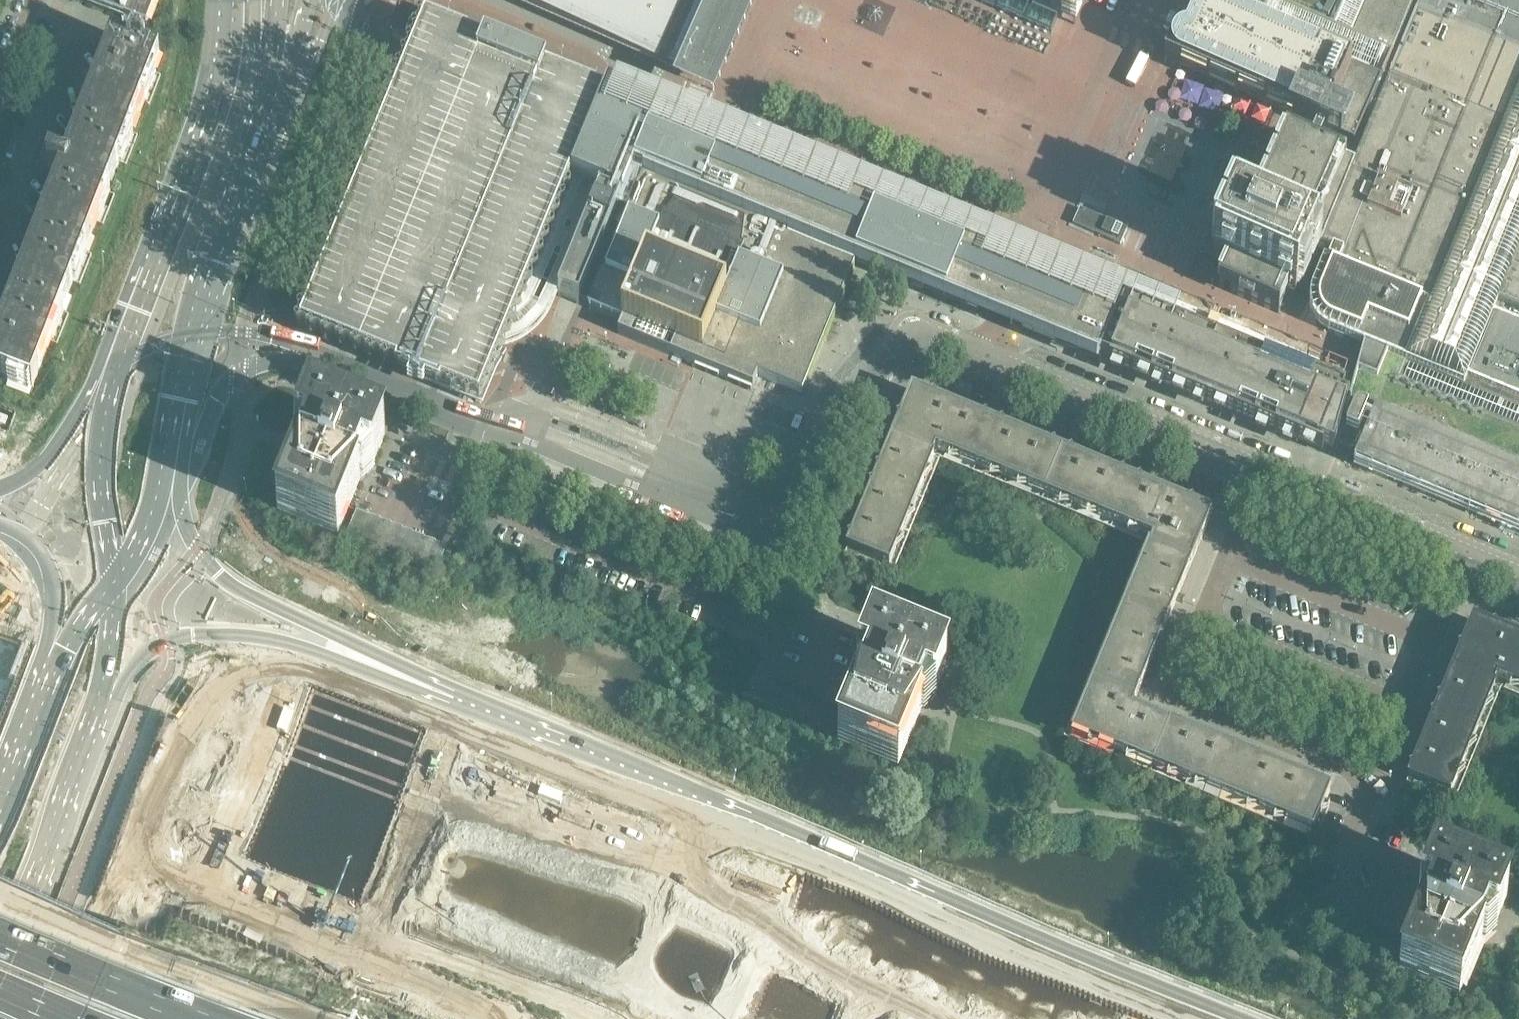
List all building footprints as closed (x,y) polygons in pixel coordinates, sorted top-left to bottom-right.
[(118,42),(137,50),(139,46),(156,0),(79,0),(124,17),(116,40),(113,39),(112,40),(118,42)] [(697,83),(735,0),(508,0),(697,83)] [(1039,9),(1075,25),(1087,0),(1018,0),(1039,9)] [(1332,35),(1270,8),(1252,0),(1222,0),(1219,7),(1388,81),(1392,72),(1396,61),(1350,40),(1367,0),(1347,0),(1332,35)] [(1347,0),(1252,0),(1270,8),(1332,35),(1347,0)] [(1354,165),(1318,251),(1326,254),(1325,257),(1326,257),(1312,292),(1311,294),(1310,295),(1310,298),(1309,302),(1309,305),(1309,306),(1310,307),(1310,310),(1311,314),(1312,316),(1314,320),(1316,322),(1318,324),(1320,326),(1324,329),(1326,331),(1330,333),(1357,344),(1364,346),(1405,363),(1492,151),(1479,117),(1483,108),(1492,85),(1505,91),(1515,87),(1518,78),(1518,0),(1421,0),(1417,8),(1424,11),(1402,63),(1396,61),(1392,72),(1388,81),(1360,145),(1362,146),(1354,165)] [(1421,0),(1367,0),(1350,40),(1396,61),(1402,63),(1424,11),(1417,8),(1421,0)] [(1360,145),(1388,81),(1219,7),(1210,3),(1209,3),(1209,4),(1208,4),(1207,4),(1207,5),(1206,6),(1206,7),(1205,9),(1192,38),(1177,32),(1164,64),(1177,70),(1181,71),(1206,82),(1209,84),(1234,95),(1238,96),(1263,107),(1266,108),(1292,120),(1299,123),(1315,130),(1312,137),(1311,139),(1354,158),(1360,145)] [(403,9),(390,39),(392,40),(392,39),(413,47),(412,48),(413,48),(413,49),(414,49),(415,49),(416,49),(472,71),(472,72),(472,73),(473,73),(474,74),(474,73),(475,73),(492,80),(494,81),(494,80),(532,95),(532,96),(532,97),(533,97),(534,97),(535,97),(535,96),(544,100),(544,101),(561,108),(566,94),(567,95),(568,95),(570,94),(571,94),(572,93),(573,92),(573,91),(573,90),(573,89),(573,88),(573,87),(573,86),(572,85),(571,84),(570,84),(544,74),(546,68),(544,67),(544,68),(525,60),(525,59),(524,59),(524,60),(505,52),(506,51),(505,51),(504,52),(487,45),(487,43),(484,42),(484,44),(427,21),(428,19),(425,18),(425,20),(404,11),(404,10),(403,9)] [(114,175),(160,57),(145,52),(147,49),(139,46),(137,50),(118,42),(72,161),(54,154),(45,136),(32,171),(64,183),(17,305),(0,348),(0,375),(32,387),(50,342),(50,341),(114,175)] [(558,208),(568,183),(605,93),(583,83),(546,68),(544,74),(570,84),(571,84),(572,85),(573,86),(573,87),(573,88),(573,89),(573,90),(573,91),(573,92),(572,93),(571,94),(570,94),(568,95),(567,95),(566,94),(561,108),(544,101),(544,100),(535,96),(535,97),(534,97),(533,97),(532,97),(532,96),(532,95),(494,80),(494,81),(492,80),(475,73),(474,73),(474,74),(473,73),(472,73),(472,72),(472,71),(416,49),(415,49),(414,49),(413,49),(413,48),(412,48),(413,47),(402,73),(298,328),(450,389),(479,401),(558,208)] [(1515,87),(1505,91),(1492,85),(1483,108),(1479,117),(1492,151),(1405,363),(1420,369),(1452,382),(1463,386),(1464,383),(1492,318),(1500,296),(1503,289),(1495,285),(1518,228),(1518,78),(1515,87)] [(1203,106),(1221,111),(1226,93),(1207,89),(1203,106)] [(605,92),(605,93),(604,95),(568,183),(599,196),(558,296),(560,297),(579,305),(623,198),(634,171),(645,175),(856,262),(966,307),(998,320),(1055,344),(1099,362),(1108,366),(1132,308),(1100,295),(1102,291),(1081,282),(1079,286),(1022,263),(990,250),(991,245),(970,237),(968,241),(923,222),(925,218),(903,209),(902,214),(812,177),(814,173),(792,164),(791,168),(679,122),(680,118),(664,112),(659,110),(657,114),(644,110),(618,98),(606,93),(606,92),(605,92)] [(1318,251),(1354,165),(1285,134),(1248,219),(1233,212),(1223,234),(1212,260),(1218,262),(1227,267),(1218,287),(1278,314),(1280,311),(1279,310),(1287,292),(1298,298),(1318,251)] [(1250,195),(1259,173),(1240,165),(1224,202),(1229,204),(1235,189),(1250,195)] [(854,267),(856,262),(645,175),(641,185),(639,184),(638,185),(640,186),(632,207),(630,206),(629,208),(631,209),(627,218),(625,217),(624,219),(627,220),(627,219),(637,223),(637,224),(639,224),(635,234),(632,233),(630,232),(627,232),(625,233),(622,233),(621,235),(619,236),(617,238),(617,240),(589,308),(623,322),(618,334),(695,366),(694,368),(718,377),(719,375),(728,379),(728,381),(751,391),(752,389),(753,389),(758,377),(802,395),(854,267)] [(1495,285),(1503,289),(1518,295),(1518,228),(1495,285)] [(1503,289),(1500,296),(1492,318),(1514,327),(1517,320),(1518,321),(1518,295),(1503,289)] [(1209,339),(1132,308),(1108,366),(1325,455),(1342,394),(1345,383),(1324,374),(1303,366),(1289,362),(1277,358),(1266,355),(1260,353),(1238,348),(1231,346),(1223,344),(1209,339)] [(1517,320),(1514,327),(1492,318),(1464,383),(1518,405),(1518,321),(1517,320)] [(1505,423),(1471,409),(1398,379),(1359,363),(1349,399),(1335,448),(1338,449),(1340,443),(1352,448),(1352,447),(1360,451),(1359,451),(1360,451),(1354,465),(1370,472),(1518,533),(1518,428),(1505,423)] [(1405,363),(1401,373),(1398,379),(1505,423),(1518,428),(1518,405),(1464,383),(1463,386),(1405,363)] [(973,473),(993,425),(911,392),(891,442),(932,458),(940,461),(940,459),(973,473)] [(353,497),(359,481),(371,469),(372,469),(372,468),(385,437),(385,436),(313,406),(313,407),(300,438),(299,439),(308,443),(302,457),(300,457),(299,458),(300,458),(294,472),(293,472),(292,477),(287,488),(287,489),(281,504),(280,505),(309,517),(310,518),(311,517),(340,529),(340,528),(346,514),(347,513),(353,498),(353,497)] [(1042,501),(1062,454),(993,425),(973,473),(1042,501)] [(940,461),(932,458),(891,442),(875,481),(918,498),(924,501),(940,461)] [(1111,529),(1130,482),(1062,454),(1042,501),(1111,529)] [(924,501),(918,498),(875,481),(847,550),(845,556),(893,576),(924,501)] [(1211,515),(1130,482),(1111,529),(1144,543),(1143,545),(1149,547),(1151,548),(1191,565),(1211,515)] [(359,537),(369,514),(368,514),(368,515),(357,511),(347,533),(359,537)] [(370,542),(380,519),(380,518),(379,520),(368,516),(369,514),(359,537),(370,542)] [(381,547),(391,523),(390,525),(379,521),(380,519),(370,542),(381,547)] [(392,551),(402,528),(402,527),(401,529),(390,525),(391,523),(381,547),(392,551)] [(404,556),(413,532),(412,534),(402,530),(402,528),(392,551),(404,556)] [(415,560),(424,537),(423,538),(413,534),(413,532),(404,556),(415,560)] [(426,565),(435,541),(434,543),(424,539),(424,537),(415,560),(426,565)] [(437,569),(446,548),(446,546),(445,548),(435,543),(436,541),(435,541),(426,565),(437,569)] [(1163,634),(1191,565),(1151,548),(1149,547),(1143,545),(1115,614),(1163,634)] [(1134,703),(1163,634),(1115,614),(1086,683),(1130,701),(1134,703)] [(1472,622),(1452,672),(1493,688),(1494,689),(1500,691),(1501,690),(1518,697),(1518,641),(1472,622)] [(861,686),(860,689),(841,735),(900,759),(920,711),(918,710),(924,696),(932,699),(933,697),(945,668),(946,667),(874,637),(873,637),(873,638),(861,668),(860,670),(861,686)] [(1494,689),(1493,688),(1452,672),(1436,711),(1478,729),(1484,731),(1500,691),(1494,689)] [(1150,774),(1170,726),(1127,708),(1130,701),(1086,683),(1064,738),(1150,774)] [(842,710),(841,709),(831,705),(831,704),(822,727),(833,732),(842,710)] [(1484,731),(1478,729),(1436,711),(1405,786),(1453,806),(1484,731)] [(1219,802),(1238,754),(1170,726),(1150,774),(1219,802)] [(1330,791),(1238,754),(1219,802),(1316,842),(1329,810),(1323,807),(1330,791)] [(1491,928),(1493,929),(1494,928),(1506,897),(1507,897),(1507,896),(1434,867),(1434,868),(1422,899),(1421,899),(1423,900),(1423,918),(1421,917),(1402,965),(1399,972),(1459,997),(1461,989),(1481,941),(1479,940),(1491,928)] [(1392,934),(1382,957),(1394,962),(1403,940),(1392,935),(1392,934)]
